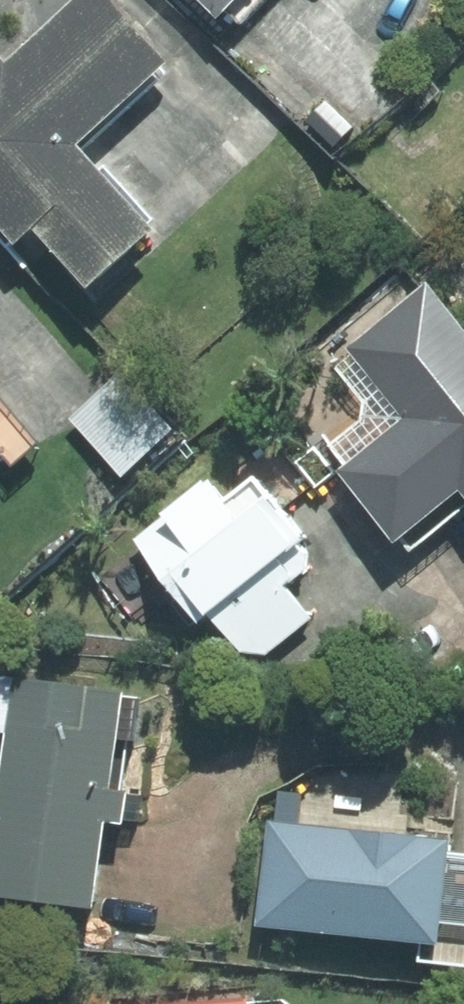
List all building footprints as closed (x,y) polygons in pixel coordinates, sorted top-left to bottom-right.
[(18,251),(38,233),(93,297),(163,236),(84,145),(177,65),(120,0),(87,0),(6,70),(0,62),(0,230),(18,251)] [(247,0),(198,0),(223,25),(247,0)] [(428,283),(351,349),(408,416),(337,476),(402,552),(463,499),(463,325),(428,283)] [(140,361),(71,422),(126,484),(195,424),(140,361)] [(0,389),(0,469),(7,463),(20,477),(52,450),(0,389)] [(212,477),(131,543),(179,602),(193,597),(256,674),(317,624),(293,594),(333,561),(260,472),(229,497),(212,477)] [(147,697),(0,686),(0,729),(8,730),(0,832),(0,898),(98,906),(104,831),(139,834),(142,798),(115,796),(119,743),(143,745),(147,697)] [(457,846),(273,825),(261,931),(446,951),(457,846)]
